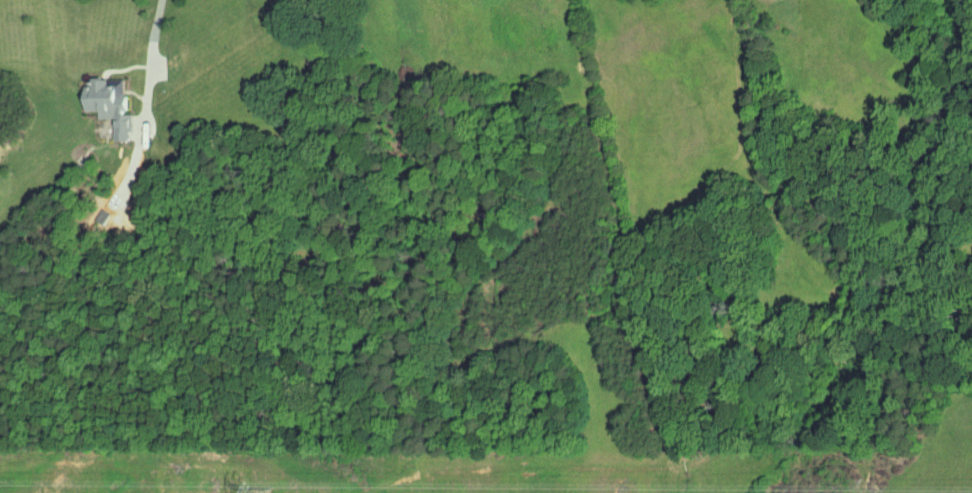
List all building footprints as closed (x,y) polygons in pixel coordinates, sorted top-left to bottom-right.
[(107,72),(73,73),(74,80),(65,81),(65,105),(81,105),(82,112),(97,112),(98,134),(116,134),(115,106),(108,107),(107,72)]
